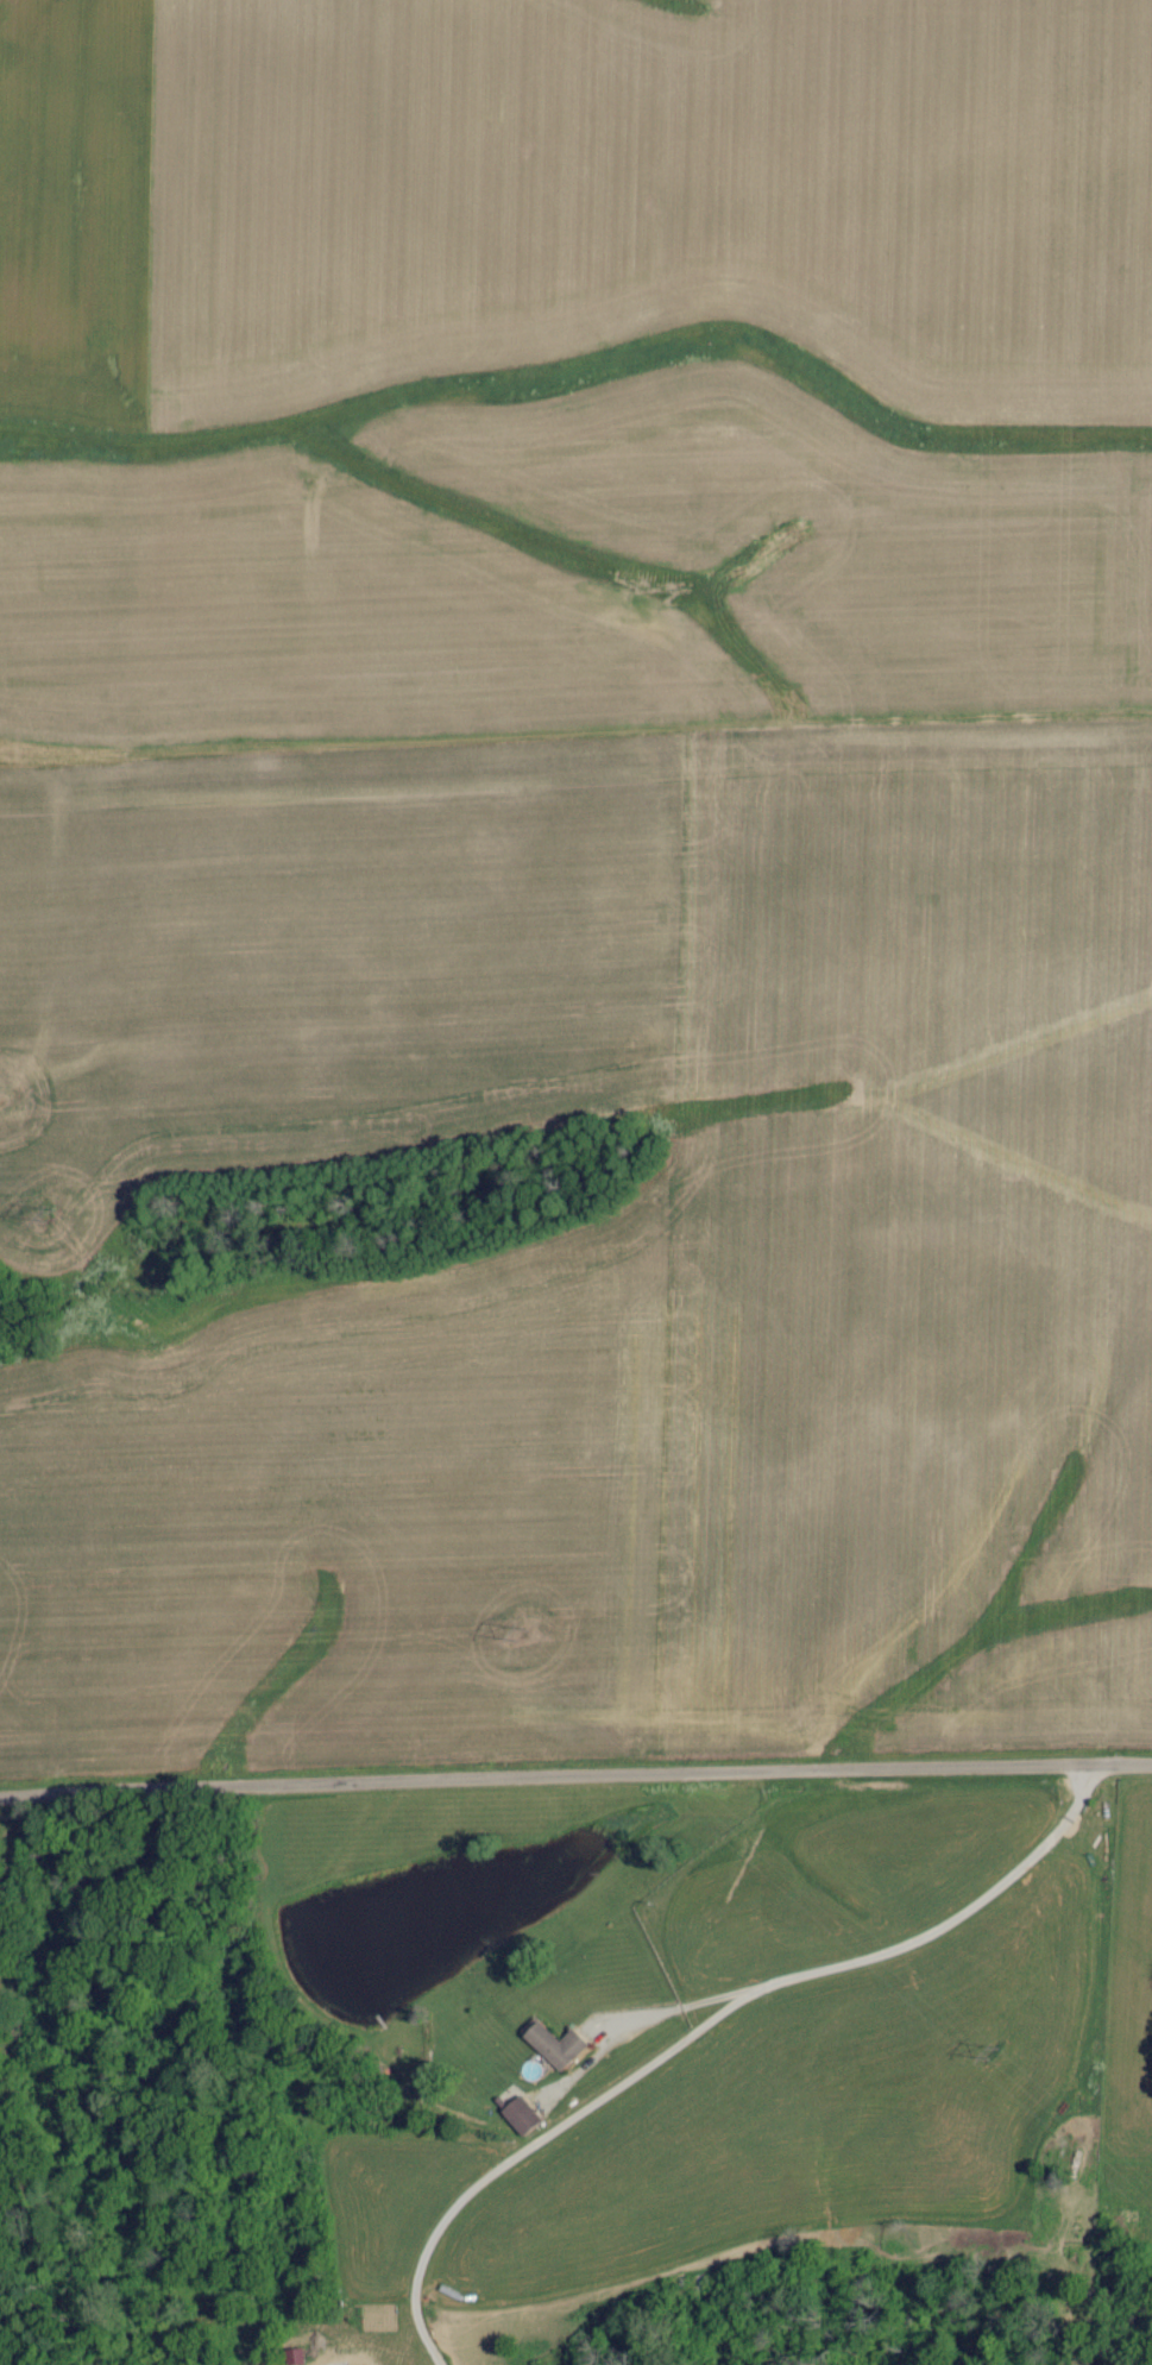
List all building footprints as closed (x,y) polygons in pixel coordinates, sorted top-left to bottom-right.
[(520,2036),(559,2073),(585,2045),(568,2028),(556,2041),(534,2020),(520,2036)] [(539,2119),(517,2094),(497,2112),(519,2137),(539,2119)]
